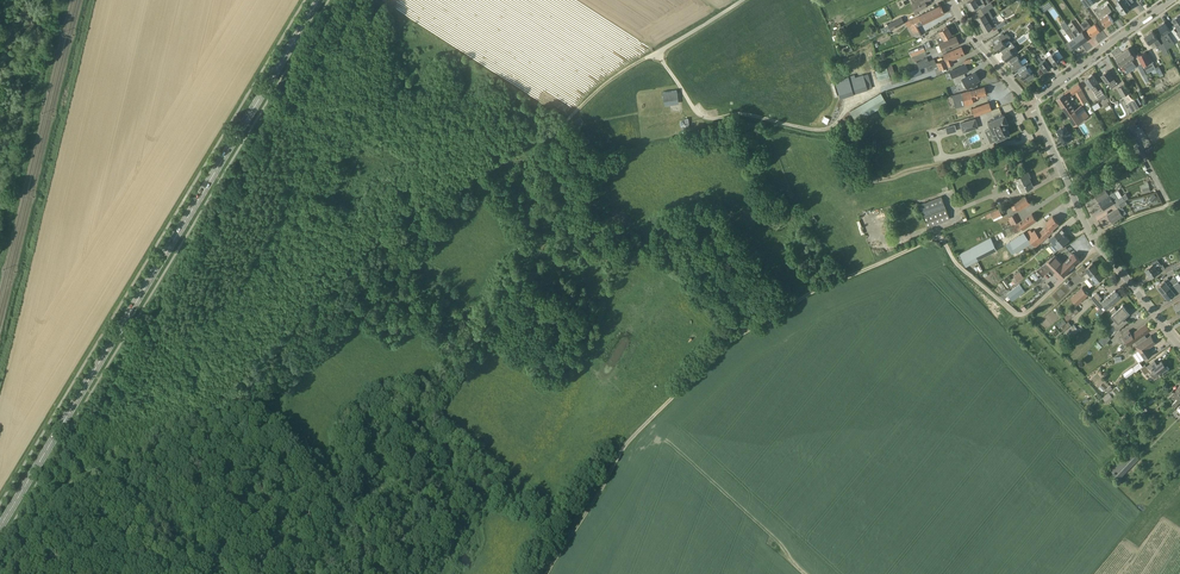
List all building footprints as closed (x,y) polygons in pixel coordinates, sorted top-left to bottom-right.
[(921,9),(928,5),(926,2),(929,0),(912,0),(914,3),(911,4),(915,12),(921,9)] [(968,2),(972,9),(984,2),(983,0),(971,0),(968,2)] [(1093,3),(1091,0),(1081,0),(1087,8),(1093,3)] [(1129,9),(1132,7),(1130,4),(1134,1),(1134,0),(1117,0),(1119,4),(1116,6),(1122,14),(1129,9)] [(981,25),(992,19),(993,18),(989,10),(993,7),(991,3),(981,8),(984,14),(977,18),(981,25)] [(910,26),(916,23),(917,25),(922,22),(922,23),(944,13),(941,5),(919,15),(905,22),(908,27),(910,26)] [(1096,12),(1098,15),(1106,26),(1113,21),(1108,14),(1112,11),(1107,5),(1096,12)] [(1172,21),(1179,31),(1177,33),(1179,37),(1179,38),(1179,15),(1172,21)] [(901,17),(888,24),(890,30),(904,22),(901,17)] [(992,19),(981,25),(985,32),(996,26),(998,29),(1006,24),(1005,20),(998,24),(997,23),(995,24),(992,19)] [(1100,30),(1095,24),(1091,26),(1087,20),(1081,24),(1084,29),(1087,28),(1093,35),(1100,30)] [(1067,24),(1070,28),(1081,44),(1088,39),(1083,31),(1080,33),(1072,21),(1067,24)] [(1158,27),(1168,40),(1171,37),(1167,33),(1171,30),(1165,22),(1158,27)] [(884,33),(890,29),(887,24),(881,27),(884,33)] [(939,31),(944,39),(951,34),(946,26),(939,31)] [(1075,48),(1081,44),(1070,28),(1066,31),(1072,39),(1066,44),(1070,50),(1074,47),(1075,48)] [(939,42),(944,39),(939,31),(934,34),(936,38),(939,42)] [(1161,44),(1157,38),(1158,38),(1153,31),(1145,36),(1150,43),(1154,41),(1158,47),(1161,44)] [(999,52),(1001,50),(1007,46),(1004,42),(1006,40),(1007,41),(1010,37),(1006,34),(1005,35),(1003,33),(992,41),(996,47),(995,47),(999,52)] [(956,36),(939,43),(942,51),(959,44),(956,36)] [(910,54),(911,56),(935,46),(933,39),(922,44),(922,45),(909,50),(909,51),(910,54)] [(1007,61),(1009,60),(1015,55),(1010,48),(1013,45),(1011,42),(1007,46),(1001,50),(1005,56),(1004,57),(1007,61)] [(961,47),(943,55),(945,60),(935,63),(927,66),(929,72),(935,69),(934,68),(938,66),(940,70),(954,64),(952,60),(964,54),(961,47)] [(1122,53),(1127,60),(1131,65),(1134,69),(1137,67),(1134,63),(1132,60),(1134,59),(1132,56),(1134,55),(1128,48),(1122,53)] [(1059,50),(1049,57),(1054,64),(1054,65),(1059,61),(1058,61),(1063,57),(1059,50)] [(1138,55),(1147,73),(1155,69),(1152,64),(1153,63),(1149,54),(1148,55),(1146,52),(1138,55)] [(1131,65),(1127,60),(1122,53),(1116,57),(1121,64),(1128,73),(1134,69),(1131,65)] [(1015,70),(1017,69),(1024,63),(1028,60),(1026,58),(1024,58),(1021,61),(1016,54),(1015,55),(1009,60),(1013,65),(1012,66),(1015,70)] [(1048,67),(1054,64),(1049,57),(1039,64),(1045,71),(1049,68),(1048,67)] [(919,69),(927,66),(935,63),(934,59),(928,61),(927,58),(916,63),(919,69)] [(1024,63),(1017,69),(1021,74),(1020,75),(1023,79),(1025,78),(1028,82),(1035,77),(1032,73),(1031,73),(1024,63)] [(887,66),(890,76),(895,75),(892,64),(887,66)] [(966,64),(950,71),(952,78),(969,71),(966,64)] [(1141,64),(1137,65),(1144,79),(1145,79),(1147,83),(1150,81),(1141,64)] [(878,81),(889,77),(886,67),(875,71),(878,81)] [(1107,82),(1111,88),(1118,84),(1113,78),(1108,71),(1102,75),(1107,83),(1107,82)] [(980,79),(975,72),(967,77),(967,76),(962,79),(968,88),(972,85),(973,87),(977,84),(976,83),(976,82),(980,79)] [(895,75),(890,76),(892,84),(899,81),(898,76),(897,74),(895,75)] [(1085,79),(1095,93),(1101,101),(1107,97),(1101,89),(1099,91),(1094,84),(1098,82),(1092,74),(1085,79)] [(855,75),(849,76),(854,94),(860,92),(855,77),(855,75)] [(849,76),(835,81),(840,98),(854,94),(849,76)] [(1078,84),(1070,89),(1073,95),(1078,92),(1084,104),(1088,101),(1078,84)] [(1125,84),(1118,88),(1122,96),(1130,92),(1125,84)] [(984,87),(962,93),(965,105),(974,103),(973,98),(986,94),(984,87)] [(677,94),(677,93),(677,90),(663,92),(664,101),(667,100),(670,100),(677,99),(678,99),(677,94)] [(856,120),(887,102),(881,92),(850,110),(856,120)] [(1089,116),(1082,105),(1075,110),(1064,94),(1056,98),(1075,126),(1089,116)] [(1132,111),(1139,107),(1135,100),(1128,104),(1132,111)] [(989,102),(972,108),(974,116),(992,110),(992,109),(990,104),(989,102)] [(1003,115),(988,122),(987,122),(988,122),(990,128),(989,129),(992,135),(993,134),(996,140),(997,140),(999,139),(999,141),(1004,138),(1003,137),(1009,134),(1010,134),(1009,134),(1006,126),(1005,126),(1004,124),(1005,124),(1007,122),(1004,115),(1004,114),(1003,115)] [(961,123),(960,123),(960,124),(961,124),(963,131),(963,132),(977,128),(978,127),(975,119),(961,123)] [(939,135),(957,130),(955,124),(937,129),(939,135)] [(1070,141),(1067,135),(1069,133),(1064,126),(1057,130),(1060,135),(1058,137),(1064,145),(1070,141)] [(1022,192),(1028,188),(1033,186),(1029,177),(1030,177),(1028,172),(1015,179),(1022,192)] [(1105,183),(1108,187),(1108,186),(1109,187),(1121,180),(1119,175),(1105,183)] [(1113,193),(1109,187),(1108,186),(1108,187),(1105,188),(1104,187),(1094,193),(1099,201),(1113,193)] [(1119,204),(1125,200),(1128,198),(1126,194),(1122,196),(1118,190),(1114,192),(1113,193),(1099,201),(1104,210),(1115,203),(1114,202),(1117,200),(1119,204)] [(1026,196),(1014,203),(1014,204),(1011,206),(1014,211),(1017,209),(1018,211),(1030,204),(1026,196)] [(941,197),(919,205),(927,228),(949,220),(941,197)] [(991,212),(994,220),(1003,216),(1000,207),(991,212)] [(1123,215),(1119,209),(1118,208),(1108,214),(1113,222),(1123,215)] [(1032,213),(1019,222),(1023,229),(1037,220),(1032,213)] [(1011,226),(1019,222),(1014,215),(1009,218),(1010,220),(1008,221),(1011,226)] [(1048,225),(1038,233),(1035,230),(1032,232),(1030,230),(1025,233),(1024,232),(1010,242),(1017,252),(1028,245),(1032,250),(1036,246),(1054,231),(1052,229),(1059,223),(1053,216),(1046,222),(1048,225)] [(1049,238),(1058,249),(1069,240),(1065,234),(1064,233),(1066,231),(1062,227),(1049,238)] [(1083,234),(1069,243),(1078,257),(1082,254),(1084,257),(1088,254),(1087,252),(1093,248),(1083,234)] [(997,250),(991,237),(959,253),(966,266),(997,250)] [(1080,260),(1074,253),(1063,263),(1055,255),(1036,269),(1043,277),(1051,269),(1061,279),(1068,271),(1080,260)] [(1165,269),(1167,273),(1173,270),(1179,266),(1179,261),(1165,268),(1163,264),(1157,268),(1153,264),(1146,269),(1151,277),(1158,272),(1159,273),(1165,269)] [(1088,272),(1091,275),(1098,270),(1092,263),(1085,268),(1083,265),(1076,271),(1082,277),(1088,272)] [(1098,270),(1091,275),(1087,278),(1093,285),(1104,276),(1098,270)] [(1020,272),(1014,276),(1018,282),(1024,277),(1020,272)] [(1178,282),(1177,281),(1177,280),(1176,278),(1175,276),(1170,280),(1168,278),(1165,280),(1157,286),(1163,293),(1170,287),(1178,282)] [(1005,279),(1002,281),(1007,288),(1010,286),(1005,279)] [(1178,282),(1170,287),(1163,293),(1168,299),(1175,294),(1176,295),(1179,292),(1179,285),(1179,283),(1178,282)] [(1017,286),(1004,295),(1008,300),(1020,291),(1017,286)] [(1082,287),(1071,297),(1078,304),(1088,294),(1082,287)] [(1097,312),(1099,315),(1120,297),(1115,290),(1101,302),(1100,300),(1102,298),(1097,292),(1090,298),(1100,309),(1097,312)] [(1126,309),(1123,305),(1117,310),(1114,307),(1111,311),(1113,314),(1112,315),(1116,320),(1111,324),(1117,331),(1128,321),(1124,318),(1128,314),(1127,312),(1129,310),(1127,308),(1126,309)] [(1064,316),(1068,321),(1080,312),(1076,307),(1064,316)] [(1064,332),(1071,325),(1063,317),(1056,324),(1064,332)] [(1130,345),(1140,338),(1151,330),(1146,324),(1131,334),(1129,331),(1123,335),(1130,345)] [(1065,333),(1070,339),(1079,331),(1074,325),(1065,333)] [(1106,334),(1098,342),(1103,347),(1111,338),(1106,334)] [(1136,346),(1139,350),(1146,345),(1148,348),(1156,343),(1151,335),(1144,340),(1142,337),(1135,342),(1137,345),(1136,346)] [(1146,345),(1139,350),(1136,352),(1142,361),(1144,359),(1145,359),(1152,354),(1148,348),(1146,345)] [(1145,364),(1143,366),(1141,368),(1143,371),(1146,369),(1154,379),(1158,376),(1163,372),(1164,373),(1169,370),(1162,361),(1157,364),(1154,361),(1147,366),(1145,364)] [(1141,368),(1143,366),(1139,362),(1124,374),(1125,376),(1124,376),(1125,378),(1126,377),(1127,378),(1141,368)] [(1174,408),(1179,402),(1179,386),(1176,390),(1172,394),(1177,400),(1172,405),(1174,408)] [(1107,403),(1113,398),(1109,392),(1102,398),(1107,403)] [(1155,416),(1153,414),(1152,415),(1151,414),(1149,416),(1157,423),(1159,421),(1155,416)] [(1121,478),(1140,457),(1131,449),(1112,470),(1121,478)]
